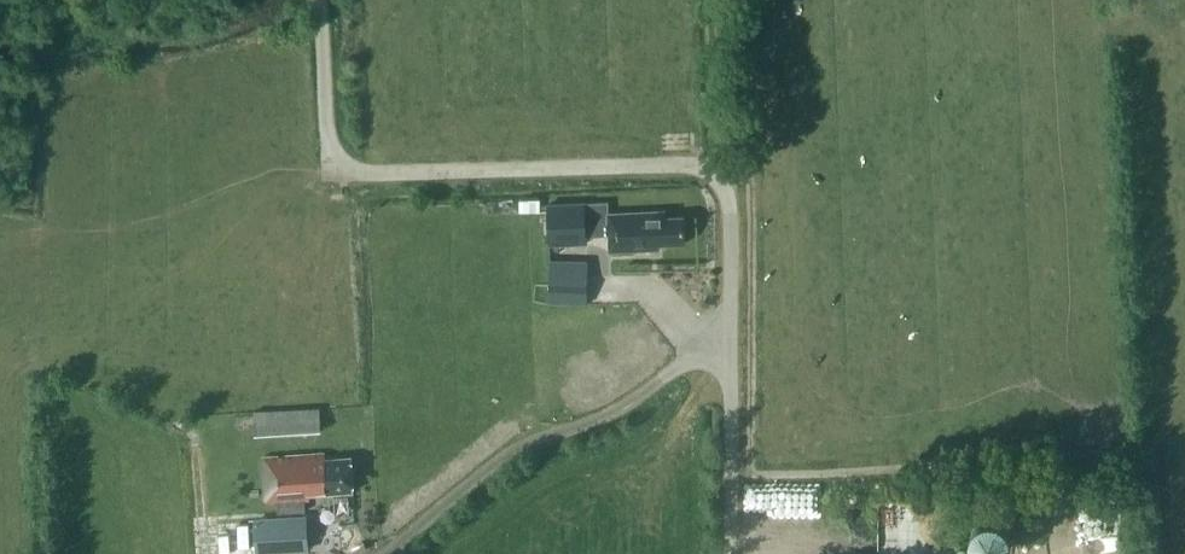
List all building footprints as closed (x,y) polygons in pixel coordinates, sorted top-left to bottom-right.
[(520,213),(540,212),(540,200),(519,200),(520,213)] [(584,216),(608,215),(608,214),(607,202),(584,203),(584,216)] [(549,204),(549,244),(549,245),(585,244),(584,216),(584,203),(549,204)] [(649,244),(685,242),(684,216),(648,217),(648,212),(608,214),(608,215),(609,251),(649,249),(649,244)] [(548,274),(547,303),(588,305),(589,275),(548,274)] [(254,410),(255,435),(322,430),(320,407),(254,410)] [(263,458),(266,502),(278,501),(279,513),(305,510),(304,498),(309,498),(309,495),(354,491),(351,457),(324,459),(323,453),(263,458)] [(1000,553),(1010,553),(1034,542),(1019,512),(986,529),(1000,553)] [(259,553),(296,553),(308,553),(306,522),(256,526),(259,553)]
